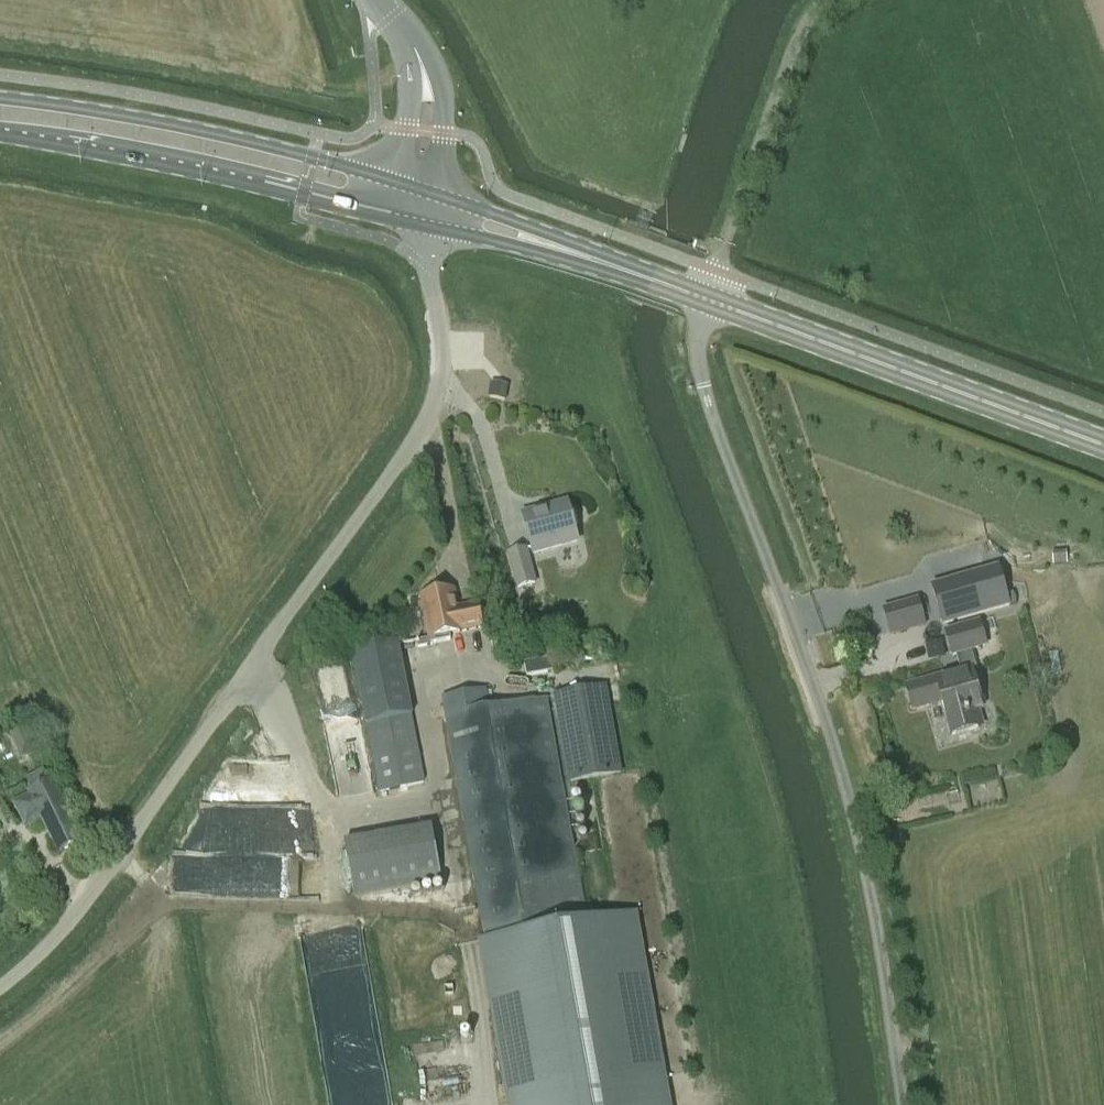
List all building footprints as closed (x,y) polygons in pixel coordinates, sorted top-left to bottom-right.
[(489,397),(505,400),(508,388),(492,385),(489,397)] [(539,517),(538,512),(523,517),(533,554),(577,543),(568,509),(539,517)] [(527,548),(507,554),(517,590),(537,584),(527,548)] [(1009,607),(998,567),(931,586),(943,626),(1009,607)] [(450,637),(483,631),(478,606),(456,611),(453,594),(437,597),(433,594),(428,596),(425,599),(423,599),(430,639),(417,642),(418,647),(450,640),(450,637)] [(925,628),(917,600),(883,610),(891,639),(925,628)] [(976,669),(972,654),(988,649),(979,622),(944,632),(951,660),(955,658),(959,673),(906,688),(913,713),(943,705),(952,738),(983,728),(978,712),(982,711),(970,670),(976,669)] [(378,792),(425,783),(417,741),(416,742),(411,716),(413,715),(399,644),(348,654),(365,724),(366,724),(372,750),(370,750),(378,792)] [(527,677),(553,673),(551,660),(524,664),(527,677)] [(568,784),(593,779),(622,774),(606,687),(577,692),(552,697),(568,784)] [(483,941),(512,1104),(666,1104),(633,914),(588,922),(564,793),(546,698),(538,700),(489,709),(486,691),(441,698),(444,716),(483,941)] [(40,752),(29,726),(11,734),(22,760),(40,752)] [(29,793),(30,797),(16,804),(26,826),(41,819),(58,854),(81,842),(58,795),(52,782),(50,783),(44,771),(27,780),(32,791),(29,793)] [(441,883),(431,827),(344,843),(355,899),(441,883)] [(320,854),(169,852),(169,894),(320,896),(320,854)]
